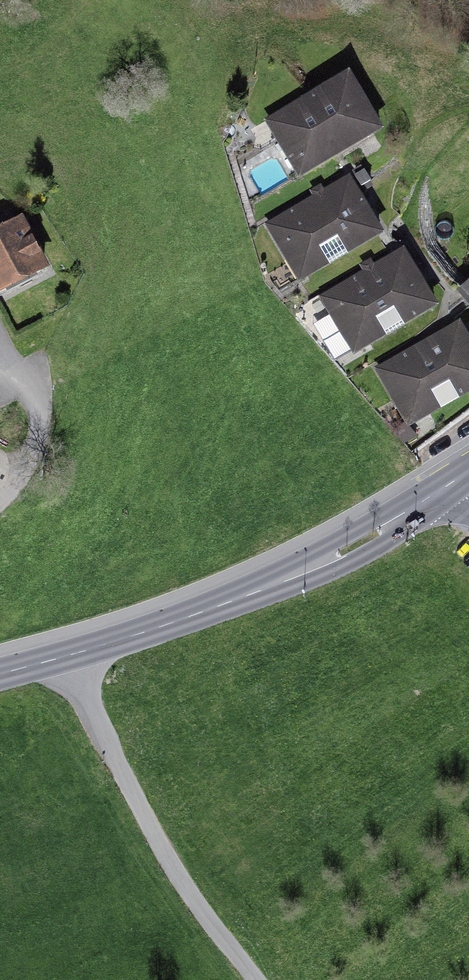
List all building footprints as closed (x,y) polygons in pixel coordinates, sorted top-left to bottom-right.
[(346,79),(274,121),(300,166),(372,124),(346,79)] [(353,179),(281,222),(311,273),(384,231),(353,179)] [(0,232),(0,296),(47,266),(18,221),(0,232)] [(404,252),(331,294),(361,346),(434,303),(404,252)] [(387,371),(417,423),(468,392),(468,345),(460,329),(387,371)]
